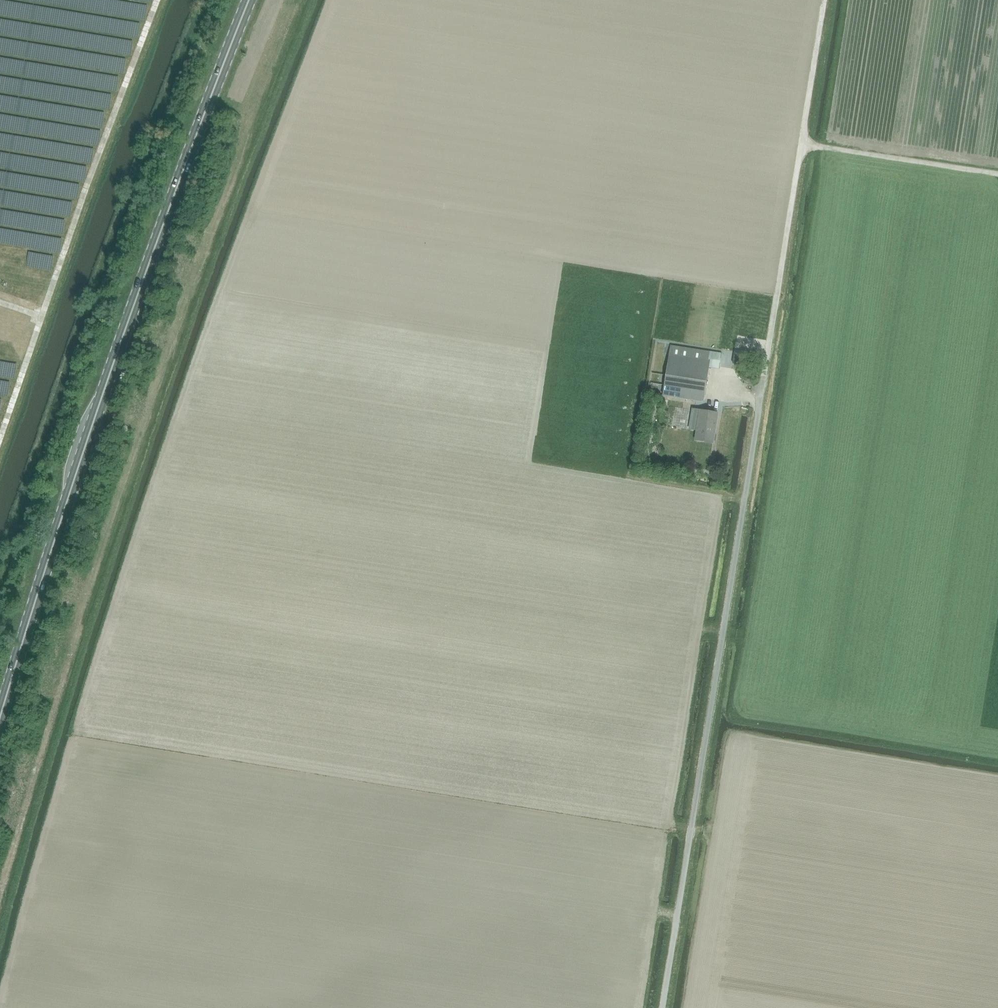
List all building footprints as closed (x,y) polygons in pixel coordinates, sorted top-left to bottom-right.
[(671,345),(663,395),(703,402),(709,368),(719,369),(722,353),(711,351),(671,345)] [(694,409),(690,429),(697,430),(695,439),(713,442),(717,413),(694,409)]
